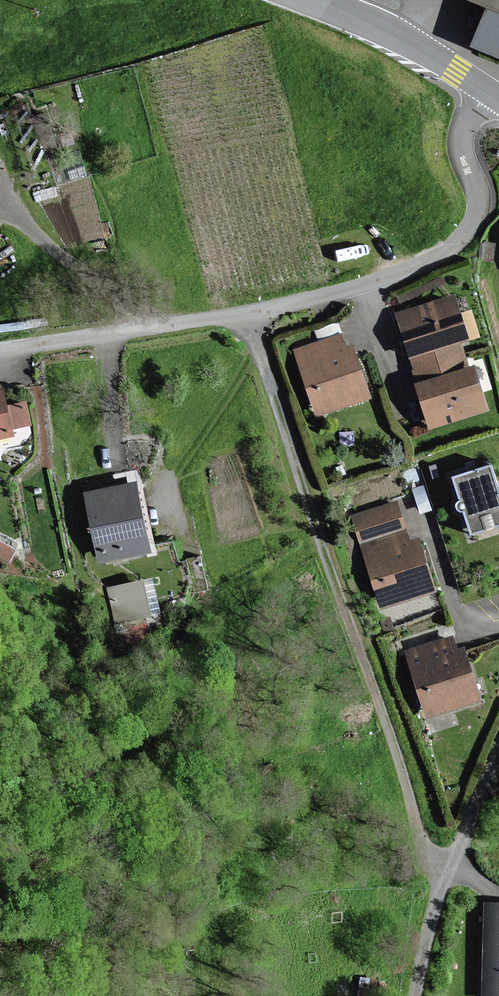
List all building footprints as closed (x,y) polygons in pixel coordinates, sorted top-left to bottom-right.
[(492,7),(475,42),(498,52),(498,0),(476,0),(492,7)] [(458,294),(397,313),(411,357),(462,341),(471,338),(458,294)] [(342,335),(297,350),(318,414),(370,396),(354,347),(347,349),(342,335)] [(419,383),(470,368),(462,341),(411,357),(419,383)] [(476,366),(470,368),(419,383),(432,426),(489,409),(476,366)] [(15,435),(13,428),(31,424),(26,401),(7,406),(3,389),(0,390),(0,438),(15,435)] [(455,476),(473,532),(498,523),(498,482),(493,463),(455,476)] [(138,482),(88,492),(101,560),(152,550),(138,482)] [(398,503),(356,516),(383,605),(435,589),(420,540),(410,543),(398,503)] [(109,580),(114,620),(162,614),(157,574),(109,580)] [(452,638),(409,651),(429,717),(481,701),(464,648),(456,651),(452,638)] [(486,903),(484,995),(498,995),(498,903),(486,903)]
